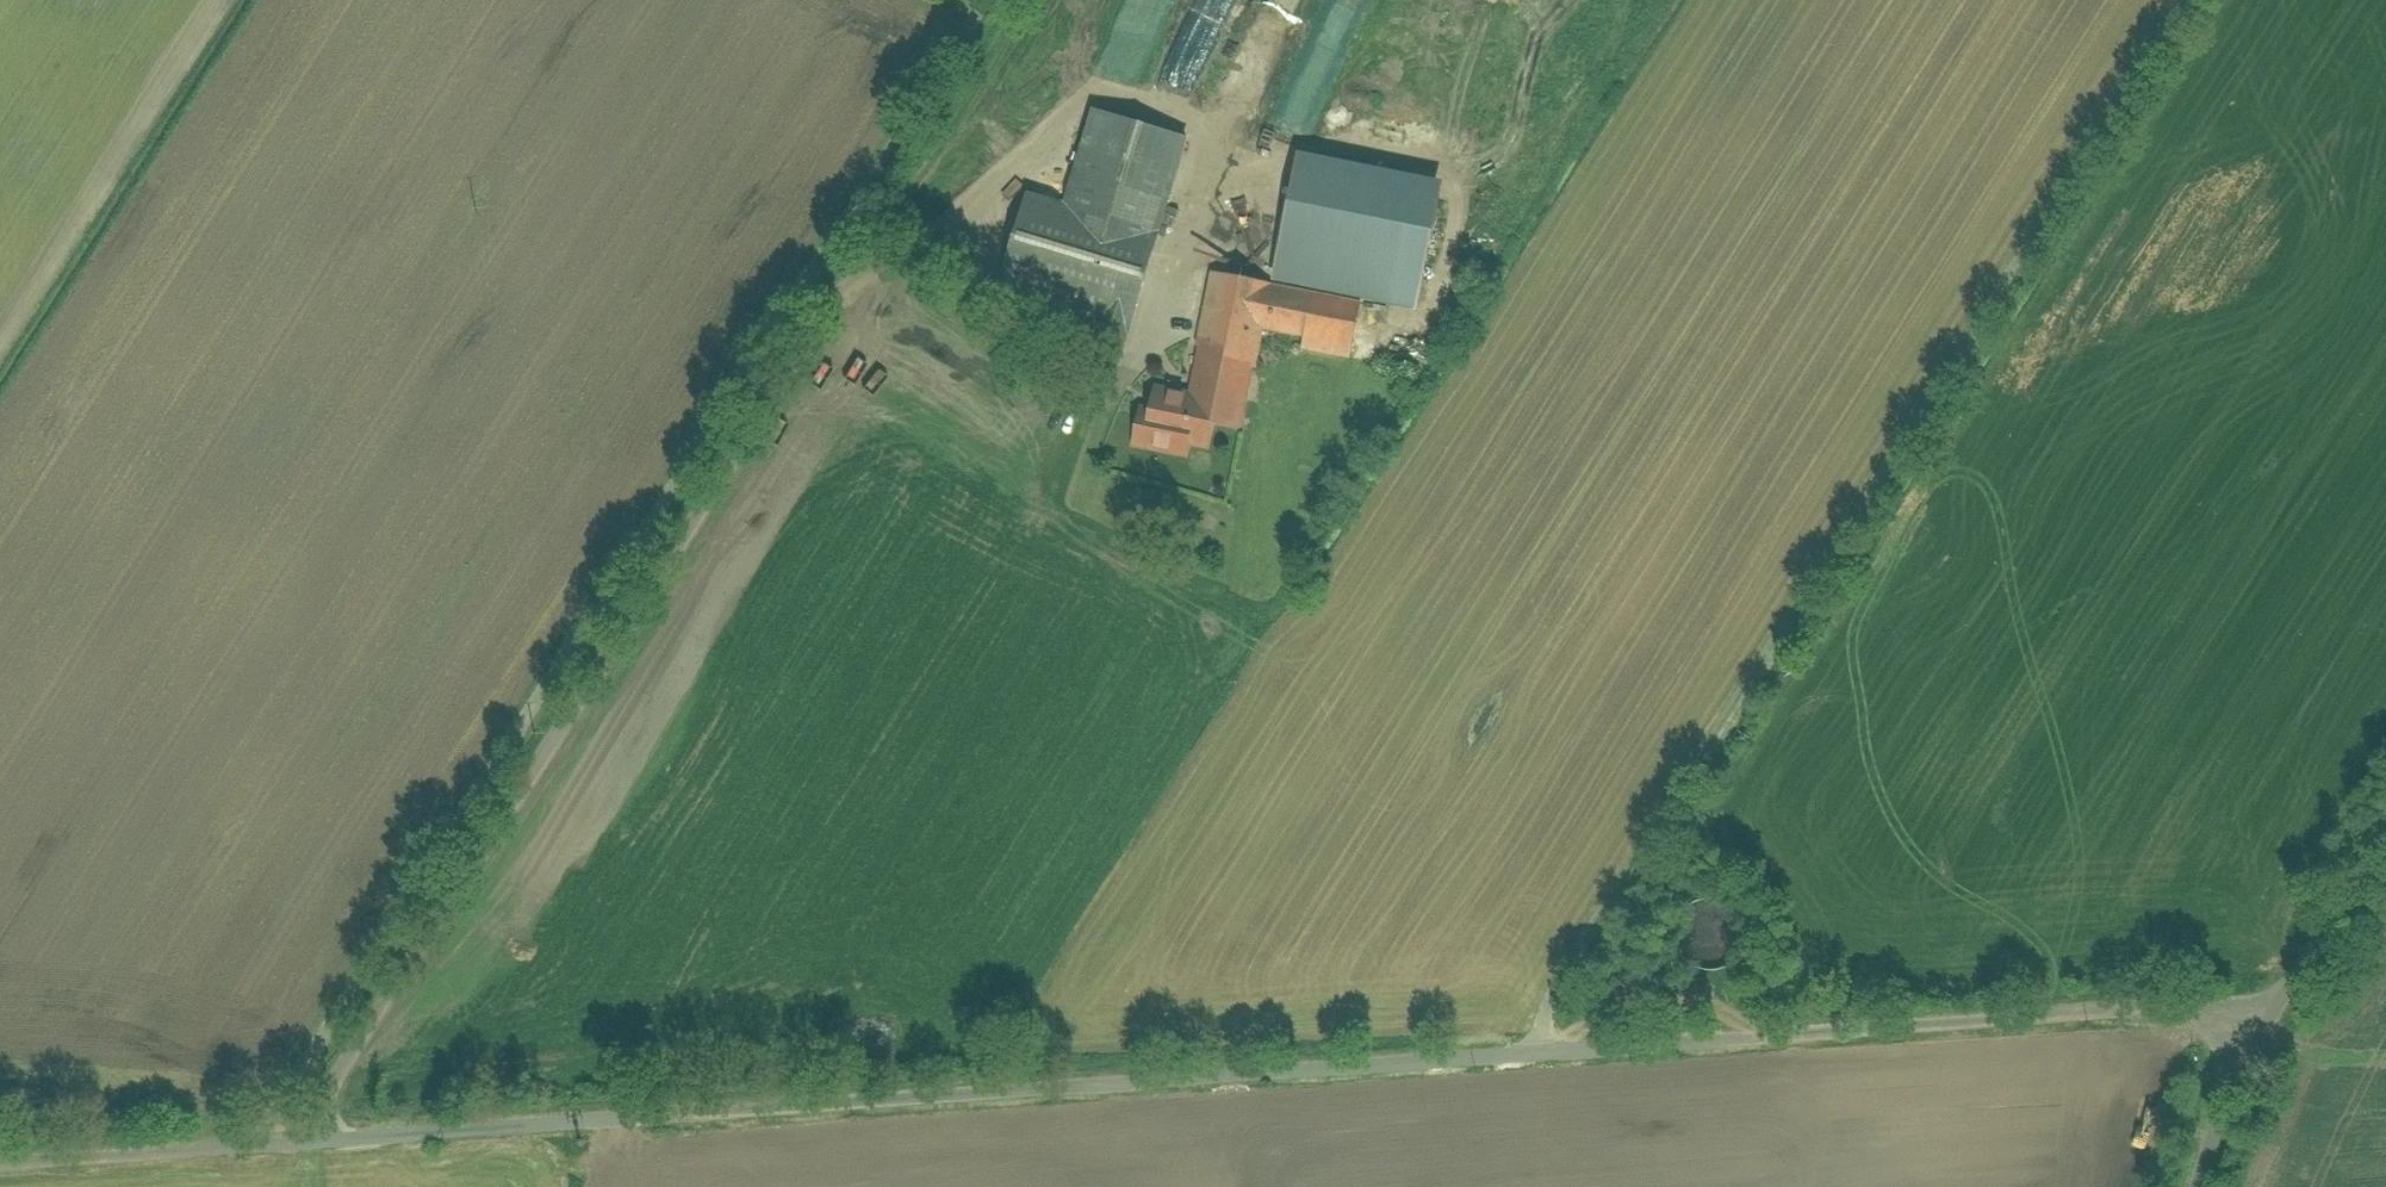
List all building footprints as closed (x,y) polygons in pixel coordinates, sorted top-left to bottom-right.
[(1100,119),(1070,208),(1039,198),(1013,274),(1146,319),(1168,254),(1202,153),(1100,119)] [(1433,310),(1460,178),(1315,149),(1288,280),(1433,310)] [(1246,430),(1268,333),(1352,351),(1362,310),(1217,278),(1190,402),(1166,397),(1162,417),(1151,414),(1143,449),(1196,460),(1198,451),(1218,456),(1225,425),(1246,430)]
